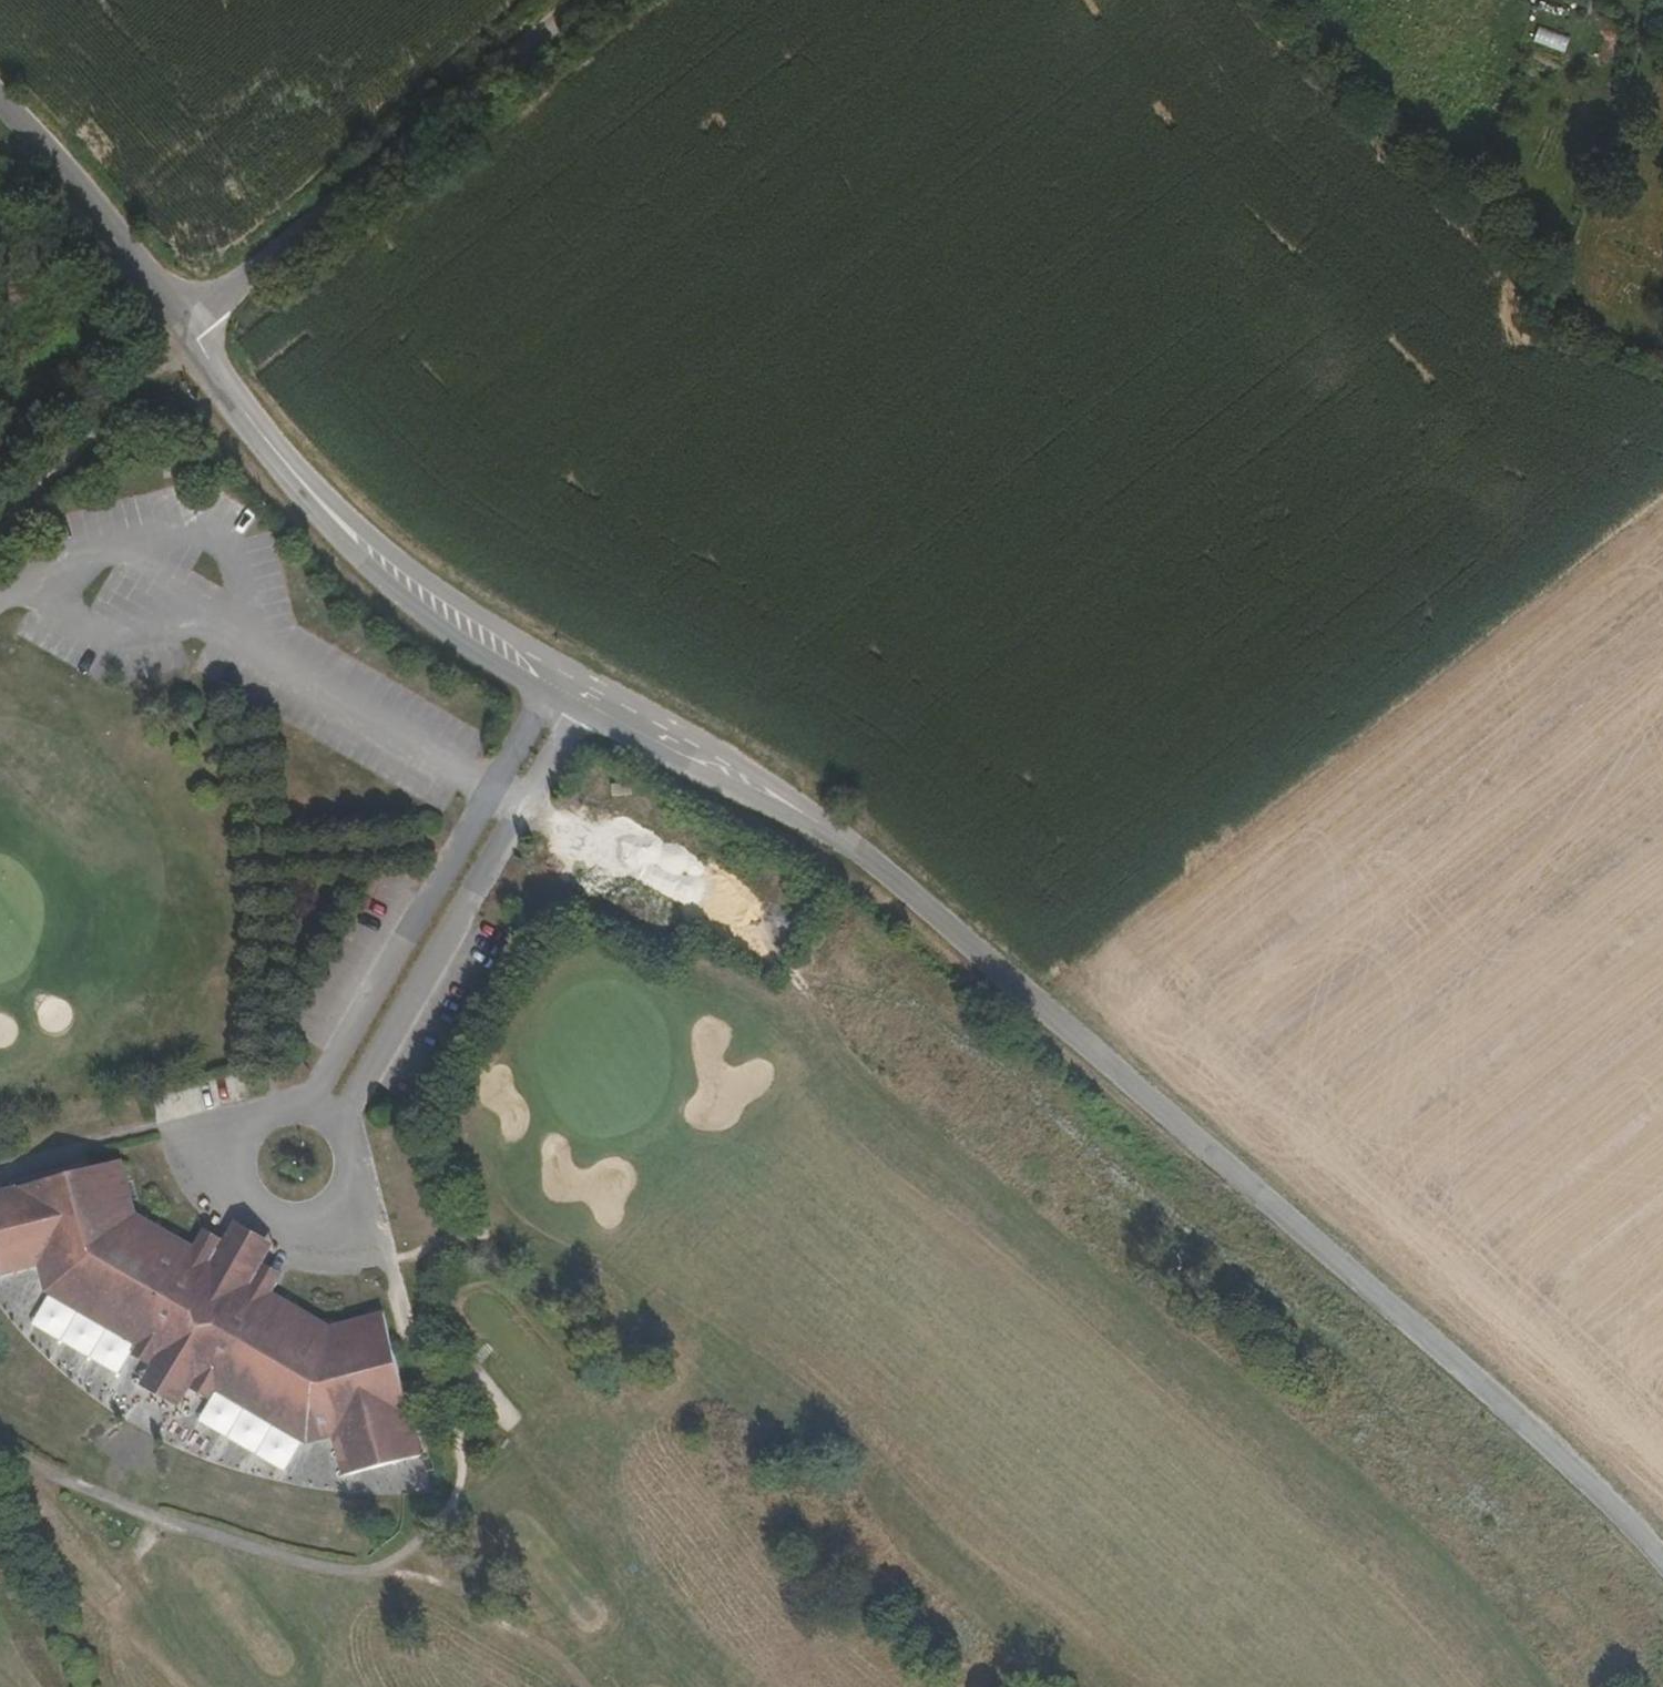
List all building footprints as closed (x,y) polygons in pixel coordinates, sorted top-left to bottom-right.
[(126,1161),(0,1193),(0,1272),(2,1280),(41,1270),(46,1297),(137,1349),(132,1358),(152,1370),(143,1388),(183,1410),(195,1393),(213,1405),(218,1395),(308,1447),(336,1442),(344,1480),(427,1456),(386,1314),(332,1327),(279,1294),(287,1278),(267,1266),(278,1245),(238,1226),(230,1242),(206,1229),(195,1245),(141,1216),(126,1161)]
